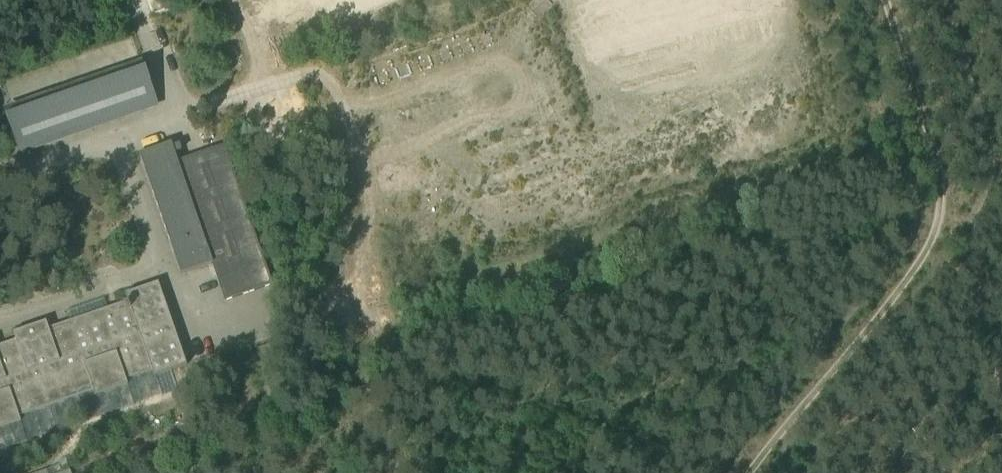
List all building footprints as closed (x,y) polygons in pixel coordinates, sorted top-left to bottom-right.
[(19,140),(152,94),(142,63),(10,108),(19,140)] [(273,283),(225,145),(179,161),(172,142),(141,153),(183,273),(213,263),(226,299),(273,283)] [(22,421),(20,416),(94,390),(96,395),(129,383),(127,379),(153,370),(155,375),(188,363),(159,282),(126,293),(129,300),(70,320),(74,331),(53,338),(47,320),(14,332),(16,339),(0,344),(0,428),(22,421)] [(273,346),(259,350),(264,365),(278,360),(273,346)]
